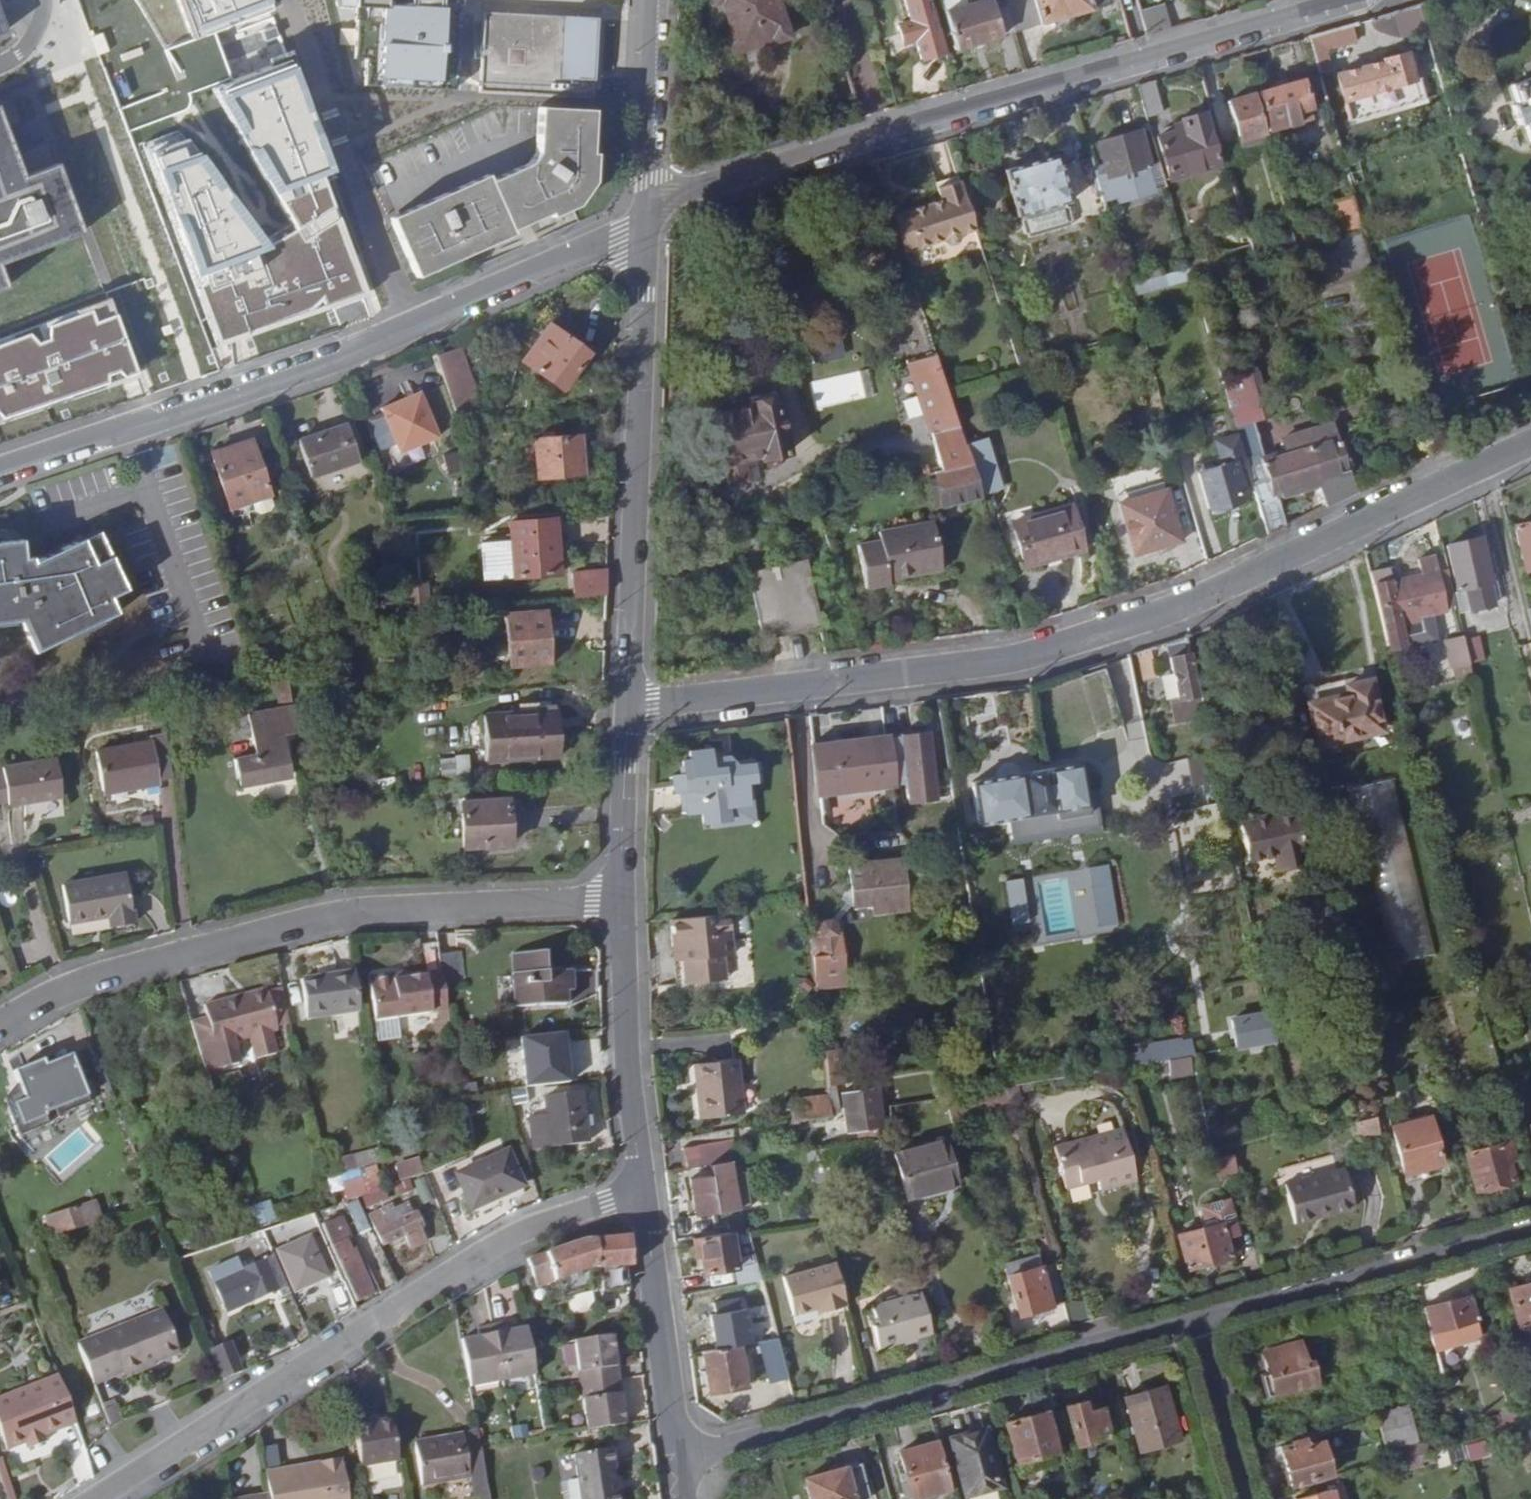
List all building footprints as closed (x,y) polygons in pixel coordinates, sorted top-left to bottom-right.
[(170,49),(218,35),(236,81),(214,86),(297,227),(274,241),(183,130),(144,144),(218,344),(369,291),(324,175),(265,0),(140,0),(170,49)] [(334,5),(359,6),(356,58),(365,59),(362,86),(455,92),(458,0),(335,0),(334,5)] [(785,31),(776,0),(712,0),(714,4),(721,2),(736,47),(785,31)] [(920,61),(944,54),(929,0),(903,0),(920,61)] [(990,0),(968,0),(969,5),(944,13),(954,50),(1000,37),(990,0)] [(1000,37),(1015,33),(1006,0),(990,0),(1000,37)] [(1015,33),(1090,11),(1087,0),(1006,0),(1015,33)] [(1164,33),(1180,28),(1196,24),(1189,0),(1171,0),(1156,4),(1164,33)] [(1139,9),(1148,38),(1164,33),(1156,4),(1139,9)] [(102,13),(111,41),(135,33),(125,5),(102,13)] [(581,16),(479,13),(477,92),(591,96),(593,31),(581,31),(581,16)] [(593,17),(581,16),(581,31),(593,31),(593,17)] [(1335,48),(1353,44),(1349,26),(1305,36),(1313,72),(1339,66),(1335,48)] [(736,47),(738,55),(788,39),(785,31),(736,47)] [(1342,102),(1412,83),(1405,55),(1381,61),(1382,65),(1336,76),(1342,102)] [(1530,142),(1530,79),(1510,86),(1516,105),(1512,107),(1518,126),(1523,125),(1530,143),(1530,142)] [(1161,113),(1153,81),(1137,86),(1146,118),(1161,113)] [(1302,81),(1257,93),(1265,120),(1279,117),(1282,128),(1313,119),(1302,81)] [(46,85),(47,102),(61,101),(62,107),(80,106),(78,82),(46,85)] [(1265,142),(1251,95),(1226,102),(1240,149),(1265,142)] [(79,233),(44,140),(10,152),(2,131),(19,125),(10,98),(0,102),(0,261),(79,233)] [(94,102),(63,113),(90,196),(121,186),(94,102)] [(411,267),(413,272),(571,205),(588,181),(593,111),(537,108),(535,154),(526,168),(485,185),(484,183),(389,224),(407,268),(411,267)] [(1157,137),(1169,181),(1217,166),(1203,113),(1180,119),(1183,130),(1157,137)] [(1139,131),(1099,143),(1108,173),(1096,176),(1101,194),(1103,200),(1116,197),(1117,201),(1155,191),(1153,186),(1148,165),(1139,131)] [(1094,167),(1092,159),(1059,168),(1056,155),(1003,170),(1017,216),(1019,216),(1067,203),(1101,194),(1096,176),(1094,167)] [(1158,162),(1148,165),(1153,186),(1164,183),(1158,162)] [(1105,164),(1094,167),(1096,176),(1108,173),(1105,164)] [(978,228),(963,180),(939,188),(942,199),(943,203),(933,205),(932,203),(905,211),(917,247),(943,239),(949,244),(960,241),(963,233),(978,228)] [(126,197),(96,207),(101,222),(131,212),(126,197)] [(1334,233),(1356,227),(1348,197),(1326,203),(1334,233)] [(1067,203),(1019,216),(1025,237),(1073,224),(1067,203)] [(905,211),(893,215),(904,251),(917,247),(905,211)] [(1356,236),(1329,244),(1339,276),(1366,269),(1356,236)] [(1192,278),(1189,267),(1144,280),(1127,285),(1131,296),(1192,278)] [(138,378),(109,298),(0,337),(0,424),(138,378)] [(523,361),(562,387),(588,351),(549,325),(523,361)] [(459,351),(437,360),(460,420),(484,418),(459,351)] [(936,474),(972,466),(965,445),(947,388),(936,354),(909,362),(931,433),(936,474)] [(808,381),(813,408),(871,397),(866,370),(808,381)] [(1325,506),(1352,493),(1332,423),(1303,432),(1282,439),(1286,454),(1265,461),(1254,422),(1259,422),(1245,375),(1222,382),(1248,473),(1254,494),(1265,534),(1266,534),(1285,525),(1276,499),(1274,500),(1273,492),(1316,479),(1325,506)] [(772,389),(747,395),(750,403),(748,404),(748,407),(710,415),(721,462),(724,462),(728,483),(749,478),(744,461),(755,458),(753,453),(760,452),(762,455),(787,448),(775,397),(773,398),(772,389)] [(383,412),(396,442),(399,451),(437,436),(418,393),(381,407),(383,412)] [(380,448),(396,442),(383,412),(367,418),(380,448)] [(298,440),(311,477),(360,460),(346,423),(298,440)] [(535,437),(538,476),(582,474),(579,434),(535,437)] [(972,466),(981,495),(1002,488),(986,438),(965,445),(972,466)] [(212,455),(231,508),(270,494),(251,441),(212,455)] [(1244,497),(1254,494),(1248,473),(1238,475),(1234,462),(1199,471),(1208,508),(1244,498),(1244,497)] [(944,506),(981,495),(972,466),(936,474),(938,481),(944,506)] [(937,509),(944,506),(938,481),(930,483),(937,509)] [(1181,540),(1166,490),(1120,504),(1135,554),(1181,540)] [(1084,548),(1072,506),(1012,521),(1027,565),(1084,548)] [(509,521),(513,576),(559,573),(554,518),(509,521)] [(1514,526),(1525,570),(1530,568),(1530,523),(1514,526)] [(934,561),(924,527),(874,542),(871,530),(846,538),(861,590),(885,584),(883,575),(934,561)] [(19,619),(36,652),(118,611),(110,594),(126,587),(98,530),(33,561),(31,556),(23,557),(21,538),(0,541),(0,622),(19,619)] [(1493,605),(1491,594),(1488,583),(1491,583),(1489,574),(1495,572),(1491,554),(1485,556),(1480,537),(1447,545),(1457,590),(1462,589),(1465,600),(1468,611),(1493,605)] [(1364,553),(1386,647),(1403,644),(1399,626),(1419,621),(1418,617),(1445,612),(1437,571),(1433,555),(1415,559),(1419,575),(1389,580),(1380,546),(1364,553)] [(811,558),(754,566),(764,635),(822,627),(811,558)] [(574,595),(606,592),(607,567),(572,570),(574,595)] [(1437,571),(1445,612),(1456,609),(1454,603),(1446,569),(1437,571)] [(503,614),(507,665),(550,661),(546,611),(503,614)] [(1449,667),(1469,661),(1462,635),(1443,639),(1449,667)] [(1188,636),(1168,642),(1179,698),(1171,700),(1171,703),(1201,697),(1196,675),(1188,636)] [(1199,674),(1213,671),(1207,649),(1194,652),(1199,674)] [(1201,697),(1203,708),(1220,704),(1213,671),(1199,674),(1196,675),(1201,697)] [(1304,693),(1307,706),(1347,695),(1345,686),(1343,678),(1307,687),(1304,693)] [(1307,706),(1316,747),(1381,731),(1369,680),(1345,686),(1347,695),(1307,706)] [(1175,725),(1205,718),(1203,708),(1201,697),(1171,703),(1175,725)] [(283,734),(299,731),(295,709),(294,703),(249,713),(255,752),(234,756),(239,783),(292,774),(283,734)] [(481,713),(484,758),(558,755),(557,710),(481,713)] [(847,740),(830,742),(812,745),(819,795),(836,792),(854,789),(871,787),(891,785),(905,783),(908,802),(936,798),(927,729),(885,735),(865,737),(847,740)] [(172,775),(166,738),(151,742),(151,739),(95,751),(103,792),(140,783),(141,787),(159,783),(158,780),(172,775)] [(732,756),(731,753),(730,753),(728,752),(726,752),(724,753),(722,754),(721,756),(721,757),(713,758),(712,743),(692,745),(693,753),(686,754),(687,768),(676,769),(677,783),(685,782),(688,805),(699,804),(701,814),(709,814),(726,812),(726,799),(747,796),(745,776),(758,774),(757,756),(752,756),(751,754),(732,756)] [(767,749),(731,753),(732,756),(751,754),(752,756),(757,756),(758,774),(745,776),(747,796),(726,799),(726,812),(709,814),(710,820),(754,815),(750,777),(770,775),(767,749)] [(1217,774),(1213,755),(1188,760),(1192,780),(1217,774)] [(466,757),(439,756),(438,778),(466,779),(466,757)] [(9,804),(9,808),(63,796),(55,760),(1,770),(3,777),(0,777),(0,807),(9,804)] [(978,823),(1008,817),(1054,810),(1055,817),(1087,812),(1078,762),(971,779),(978,823)] [(1348,778),(1351,806),(1393,801),(1390,774),(1348,778)] [(685,782),(677,783),(675,783),(678,807),(688,805),(685,782)] [(462,850),(509,847),(506,802),(459,805),(462,850)] [(953,811),(956,827),(965,824),(963,809),(953,811)] [(1255,823),(1263,857),(1275,854),(1279,873),(1307,866),(1295,809),(1272,814),(1272,818),(1255,823)] [(1054,810),(1008,817),(1009,826),(1055,817),(1054,810)] [(1249,860),(1263,857),(1255,823),(1241,826),(1249,860)] [(1363,841),(1390,961),(1430,952),(1404,833),(1363,841)] [(849,888),(852,906),(870,904),(871,910),(905,905),(899,859),(847,865),(849,888)] [(122,870),(60,886),(70,923),(108,913),(110,922),(134,915),(122,870)] [(1000,880),(1009,923),(1026,919),(1017,876),(1000,880)] [(819,934),(832,933),(830,923),(848,907),(852,906),(849,888),(839,897),(843,903),(828,919),(817,920),(819,934)] [(905,905),(871,910),(871,916),(906,911),(905,905)] [(726,913),(670,920),(673,948),(682,947),(685,982),(723,977),(721,954),(730,953),(726,913)] [(806,920),(814,988),(843,985),(837,932),(832,933),(819,934),(817,920),(817,918),(806,920)] [(682,947),(673,948),(676,983),(685,982),(682,947)] [(464,952),(440,956),(442,973),(444,987),(469,984),(464,952)] [(510,955),(514,1009),(567,1005),(566,993),(575,993),(573,973),(545,975),(542,952),(510,955)] [(353,973),(352,967),(318,972),(317,978),(353,973)] [(353,973),(317,978),(301,979),(307,1019),(359,1011),(353,973)] [(444,987),(442,973),(404,979),(393,981),(386,976),(375,977),(369,984),(374,1021),(448,1010),(444,987)] [(393,981),(404,979),(404,973),(386,976),(393,981)] [(216,1049),(278,1033),(267,991),(243,997),(244,1001),(233,1004),(232,1000),(204,1008),(216,1049)] [(1235,1047),(1275,1040),(1268,1014),(1230,1019),(1235,1047)] [(567,1031),(521,1036),(527,1087),(572,1082),(567,1031)] [(1117,1053),(1119,1067),(1123,1066),(1185,1055),(1193,1054),(1190,1039),(1181,1040),(1180,1038),(1134,1046),(1135,1051),(1117,1053)] [(821,1052),(824,1075),(842,1072),(840,1050),(821,1052)] [(45,1058),(14,1070),(25,1096),(15,1100),(25,1125),(92,1097),(74,1053),(48,1064),(45,1058)] [(736,1060),(694,1065),(701,1120),(742,1115),(736,1060)] [(870,1087),(839,1093),(846,1132),(877,1126),(870,1087)] [(790,1101),(794,1121),(828,1116),(826,1095),(790,1101)] [(541,1134),(543,1148),(584,1144),(579,1097),(538,1102),(541,1134)] [(1441,1163),(1429,1115),(1391,1125),(1404,1173),(1441,1163)] [(1359,1137),(1379,1131),(1376,1117),(1355,1122),(1359,1137)] [(1123,1123),(1052,1143),(1063,1187),(1095,1177),(1098,1187),(1138,1176),(1123,1123)] [(528,1149),(543,1148),(541,1134),(527,1135),(528,1149)] [(877,1137),(823,1146),(826,1159),(835,1157),(864,1153),(869,1173),(886,1169),(877,1137)] [(907,1195),(955,1182),(943,1139),(895,1154),(907,1195)] [(681,1151),(684,1170),(736,1161),(733,1142),(681,1151)] [(1502,1143),(1465,1153),(1475,1190),(1510,1179),(1502,1143)] [(823,1146),(803,1150),(812,1181),(839,1176),(835,1157),(826,1159),(823,1146)] [(456,1174),(471,1209),(521,1187),(506,1152),(456,1174)] [(1215,1159),(1218,1173),(1237,1168),(1234,1154),(1215,1159)] [(417,1159),(393,1168),(399,1182),(422,1173),(417,1159)] [(1339,1168),(1276,1185),(1287,1224),(1349,1207),(1339,1168)] [(349,1182),(356,1198),(357,1197),(383,1188),(380,1169),(349,1182)] [(742,1170),(730,1173),(736,1209),(748,1207),(742,1170)] [(736,1209),(730,1173),(688,1180),(694,1216),(736,1209)] [(957,1190),(955,1182),(907,1195),(909,1203),(957,1190)] [(253,1225),(273,1219),(267,1199),(246,1206),(253,1225)] [(51,1238),(103,1222),(97,1209),(79,1214),(78,1209),(45,1219),(51,1238)] [(419,1209),(376,1229),(384,1245),(407,1234),(412,1247),(427,1240),(422,1228),(426,1225),(419,1209)] [(342,1222),(325,1230),(359,1306),(375,1298),(358,1256),(354,1258),(349,1247),(352,1245),(342,1222)] [(1220,1223),(1176,1235),(1186,1269),(1228,1257),(1220,1223)] [(747,1266),(749,1275),(751,1282),(762,1279),(749,1230),(737,1232),(747,1266)] [(266,1231),(261,1234),(272,1256),(273,1259),(276,1258),(293,1290),(327,1273),(311,1241),(280,1256),(270,1233),(268,1235),(266,1231)] [(730,1233),(691,1240),(692,1248),(699,1246),(703,1273),(735,1268),(730,1233)] [(631,1267),(629,1237),(585,1241),(583,1241),(528,1260),(537,1286),(591,1269),(594,1268),(595,1270),(631,1267)] [(1007,1275),(1039,1265),(1036,1254),(1003,1263),(1007,1275)] [(273,1259),(272,1256),(263,1260),(277,1289),(280,1295),(288,1292),(273,1259)] [(277,1289),(263,1260),(238,1272),(233,1261),(208,1273),(226,1313),(277,1289)] [(828,1311),(846,1306),(834,1261),(784,1275),(795,1315),(816,1309),(826,1306),(828,1311)] [(1017,1315),(1063,1303),(1051,1262),(1039,1265),(1007,1275),(1017,1315)] [(747,1266),(735,1268),(736,1277),(749,1275),(747,1266)] [(330,1281),(327,1273),(293,1290),(296,1298),(330,1281)] [(1508,1290),(1519,1331),(1530,1327),(1530,1283),(1508,1290)] [(914,1338),(931,1333),(920,1291),(871,1305),(876,1324),(872,1326),(878,1348),(903,1342),(902,1338),(913,1334),(914,1338)] [(592,1294),(568,1300),(570,1319),(594,1315),(592,1294)] [(1422,1308),(1430,1335),(1441,1332),(1440,1329),(1473,1319),(1467,1295),(1422,1308)] [(702,1309),(703,1344),(747,1342),(745,1307),(702,1309)] [(160,1312),(76,1345),(92,1386),(120,1375),(122,1380),(141,1372),(140,1370),(177,1355),(160,1312)] [(475,1331),(458,1334),(466,1381),(498,1375),(530,1369),(526,1348),(522,1324),(505,1326),(503,1318),(489,1320),(474,1322),(475,1331)] [(1440,1329),(1441,1332),(1442,1337),(1476,1328),(1473,1319),(1440,1329)] [(585,1427),(622,1423),(620,1408),(616,1408),(615,1402),(620,1401),(617,1378),(614,1355),(608,1356),(607,1348),(614,1347),(612,1334),(573,1340),(579,1384),(585,1427)] [(915,1343),(914,1338),(913,1334),(902,1338),(903,1342),(905,1347),(915,1343)] [(769,1383),(788,1378),(777,1338),(758,1342),(769,1383)] [(226,1341),(209,1349),(220,1377),(237,1370),(226,1341)] [(1260,1376),(1266,1396),(1313,1383),(1307,1364),(1303,1364),(1297,1343),(1261,1351),(1267,1374),(1260,1376)] [(738,1345),(701,1352),(708,1393),(746,1386),(738,1345)] [(61,1382),(0,1405),(0,1429),(10,1454),(29,1446),(32,1455),(49,1449),(45,1440),(79,1428),(61,1382)] [(1163,1387),(1124,1397),(1138,1449),(1177,1439),(1163,1387)] [(1053,1411),(1061,1440),(1074,1437),(1075,1444),(1109,1435),(1102,1407),(1086,1411),(1084,1400),(1065,1406),(1066,1407),(1053,1411)] [(1382,1449),(1418,1438),(1408,1405),(1373,1415),(1382,1449)] [(109,1427),(120,1422),(115,1406),(102,1412),(109,1427)] [(1044,1412),(1005,1423),(1015,1461),(1054,1450),(1044,1412)] [(401,1461),(393,1414),(355,1420),(363,1467),(401,1461)] [(982,1428),(947,1439),(965,1496),(998,1486),(982,1428)] [(477,1440),(475,1432),(462,1435),(469,1474),(471,1486),(485,1484),(477,1440)] [(469,1474),(462,1435),(412,1443),(420,1484),(469,1474)] [(1293,1450),(1280,1453),(1289,1486),(1329,1475),(1320,1442),(1306,1446),(1304,1440),(1291,1444),(1293,1450)] [(949,1489),(936,1442),(898,1452),(910,1498),(913,1498),(949,1489)] [(1279,1447),(1280,1453),(1293,1450),(1291,1444),(1279,1447)] [(1386,1463),(1401,1458),(1415,1454),(1412,1446),(1383,1454),(1386,1463)] [(1431,1461),(1428,1450),(1422,1452),(1415,1454),(1401,1458),(1404,1469),(1431,1461)] [(266,1472),(270,1498),(345,1498),(338,1459),(317,1463),(318,1471),(282,1477),(280,1469),(266,1472)] [(804,1479),(809,1498),(866,1498),(868,1498),(858,1464),(804,1479)] [(580,1476),(582,1498),(612,1498),(610,1473),(580,1476)] [(252,1490),(227,1498),(256,1498),(252,1490)] [(1328,1490),(1295,1498),(1330,1498),(1328,1490)]
